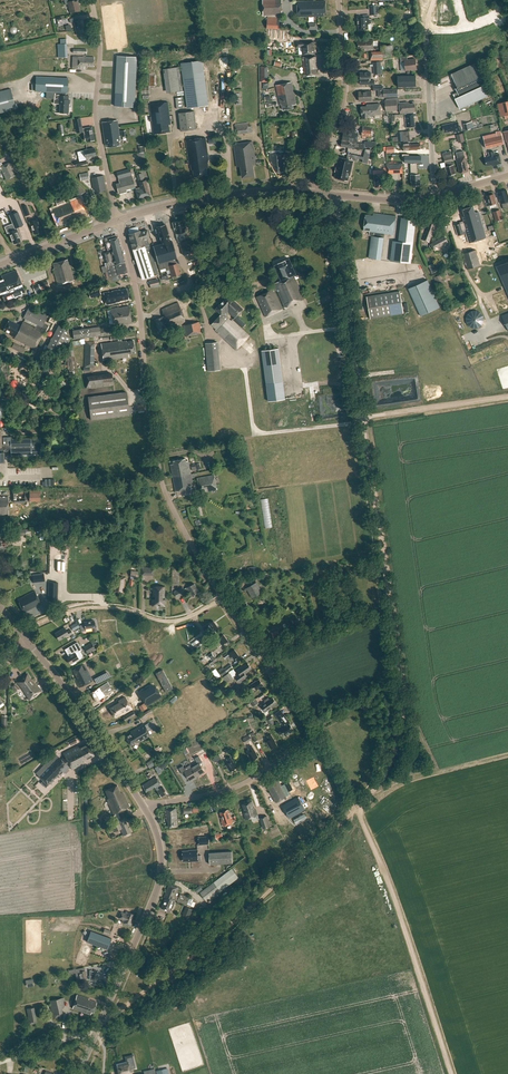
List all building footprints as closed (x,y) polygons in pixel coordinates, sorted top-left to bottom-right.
[(71,0),(64,0),(65,5),(68,4),(70,13),(80,10),(78,3),(78,0),(74,0),(71,1),(71,0)] [(282,0),(263,0),(263,15),(282,14),(282,0)] [(324,16),(324,11),(326,11),(326,1),(325,1),(297,1),(298,16),(324,16)] [(364,27),(364,30),(369,30),(369,24),(372,23),(372,19),(370,19),(369,15),(363,15),(363,17),(358,18),(358,28),(364,27)] [(74,22),(77,34),(85,32),(84,27),(82,20),(78,21),(77,17),(69,19),(70,23),(74,22)] [(267,28),(280,29),(280,17),(268,17),(267,28)] [(272,31),(269,31),(269,42),(289,41),(289,31),(272,31)] [(58,43),(59,57),(68,56),(67,38),(60,39),(61,43),(58,43)] [(373,40),(357,40),(357,48),(364,48),(364,50),(373,50),(373,49),(378,49),(378,42),(373,42),(373,40)] [(315,54),(314,41),(302,41),(302,42),(298,42),(298,46),(302,46),(303,54),(315,54)] [(382,46),(383,51),(370,52),(370,60),(383,60),(383,58),(394,56),(393,44),(382,46)] [(78,56),(77,69),(84,69),(85,66),(94,66),(94,57),(78,56)] [(117,56),(115,106),(135,107),(137,57),(117,56)] [(318,69),(317,69),(316,56),(303,57),(305,75),(318,74),(318,69)] [(323,57),(324,74),(332,73),(330,56),(323,57)] [(408,60),(407,56),(400,57),(401,62),(405,62),(406,70),(411,69),(412,70),(417,69),(415,58),(408,60)] [(202,59),(182,63),(185,80),(189,108),(209,105),(205,77),(202,59)] [(372,62),(373,74),(381,74),(380,61),(372,62)] [(477,62),(451,74),(457,87),(456,88),(455,88),(457,92),(453,94),(460,109),(490,95),(485,85),(481,76),(482,75),(483,76),(477,62)] [(163,69),(167,93),(183,90),(180,67),(163,69)] [(360,77),(360,84),(370,84),(375,84),(375,80),(370,80),(369,77),(371,77),(370,72),(360,72),(360,77)] [(416,75),(398,76),(398,87),(416,86),(416,75)] [(35,91),(67,93),(68,78),(36,76),(35,91)] [(282,104),(283,110),(294,108),(293,105),(297,105),(292,82),(276,85),(280,104),(282,104)] [(384,89),(384,94),(384,97),(399,96),(399,88),(384,89)] [(16,109),(11,89),(0,92),(0,113),(16,109)] [(371,100),(371,91),(359,92),(360,101),(371,100)] [(55,92),(54,103),(60,104),(60,112),(68,113),(69,104),(70,104),(70,100),(68,100),(69,96),(66,95),(66,93),(55,92)] [(497,104),(500,117),(507,115),(507,101),(497,104)] [(173,120),(172,116),(170,116),(168,102),(150,104),(154,134),(170,132),(169,124),(171,124),(170,120),(173,120)] [(408,102),(400,103),(401,113),(415,111),(415,104),(411,104),(408,102)] [(362,115),(362,118),(369,118),(369,116),(375,116),(375,115),(381,114),(380,103),(367,104),(367,106),(361,106),(362,115)] [(387,103),(388,111),(399,110),(398,103),(387,103)] [(181,130),(183,130),(195,129),(193,111),(179,113),(181,130)] [(416,116),(415,112),(405,114),(406,128),(415,126),(414,116),(416,116)] [(82,128),(81,122),(80,118),(74,119),(75,123),(76,130),(78,129),(79,132),(84,132),(85,142),(94,140),(92,127),(82,128)] [(105,145),(107,145),(107,147),(119,145),(119,141),(120,141),(119,136),(120,136),(117,120),(102,122),(105,145)] [(444,133),(453,131),(454,133),(462,131),(461,126),(459,127),(458,121),(442,125),(444,133)] [(469,122),(464,124),(465,130),(474,128),(472,121),(469,122)] [(249,123),(235,125),(236,134),(252,132),(251,126),(249,126),(249,123)] [(342,141),(341,146),(355,148),(358,148),(359,143),(358,143),(360,133),(359,133),(356,128),(347,127),(347,132),(344,131),(343,140),(342,140),(342,141)] [(497,138),(483,141),(485,149),(504,145),(501,131),(495,132),(497,138)] [(457,134),(459,142),(466,140),(464,132),(457,134)] [(206,137),(186,140),(190,164),(191,164),(192,170),(193,170),(194,177),(208,175),(207,168),(208,167),(207,160),(209,160),(206,137)] [(253,141),(234,144),(237,167),(241,166),(243,177),(254,175),(252,165),(256,164),(253,141)] [(85,155),(86,159),(90,158),(90,157),(96,155),(94,148),(83,151),(84,151),(79,152),(80,156),(85,155)] [(284,172),(284,166),(284,161),(285,161),(284,151),(270,153),(271,166),(273,166),(274,173),(284,172)] [(451,151),(443,153),(445,162),(446,162),(447,165),(446,165),(446,167),(445,167),(445,168),(445,170),(446,171),(447,171),(448,175),(449,175),(450,175),(452,175),(452,174),(455,173),(453,163),(452,164),(451,161),(453,160),(451,151)] [(457,158),(456,159),(457,163),(456,164),(457,167),(458,167),(459,173),(468,171),(465,156),(464,156),(463,151),(456,153),(457,158)] [(487,166),(492,164),(492,166),(501,164),(499,154),(495,155),(494,151),(489,152),(490,156),(485,157),(487,166)] [(402,154),(402,156),(405,156),(405,162),(410,163),(411,175),(411,181),(412,181),(412,185),(416,185),(417,186),(419,186),(419,185),(420,185),(420,179),(420,178),(420,176),(420,174),(417,174),(417,163),(421,163),(421,156),(409,156),(409,154),(402,154)] [(335,177),(348,180),(349,176),(350,176),(353,160),(339,157),(336,167),(335,171),(336,171),(335,177)] [(5,180),(14,176),(10,167),(12,166),(10,162),(2,165),(0,161),(0,170),(1,170),(5,180)] [(375,174),(375,187),(384,187),(383,174),(387,174),(387,173),(403,173),(403,163),(387,164),(387,167),(383,168),(383,169),(373,170),(373,174),(375,174)] [(120,182),(116,184),(119,193),(126,191),(126,190),(135,187),(132,176),(130,169),(117,173),(120,182)] [(79,175),(81,181),(89,180),(88,173),(79,175)] [(141,189),(138,190),(138,188),(135,189),(138,199),(150,195),(146,180),(143,181),(141,173),(137,175),(141,189)] [(92,178),(95,192),(105,190),(103,176),(92,178)] [(69,186),(80,196),(85,191),(74,181),(69,186)] [(504,210),(507,209),(507,205),(507,201),(507,195),(506,190),(498,193),(501,203),(502,203),(504,210)] [(494,194),(487,196),(490,205),(492,204),(493,207),(496,206),(496,203),(495,198),(494,194)] [(53,212),(58,224),(65,221),(66,224),(88,215),(81,197),(55,208),(56,211),(53,212)] [(463,221),(469,243),(486,238),(479,211),(475,212),(473,206),(463,209),(465,216),(463,216),(464,221),(463,221)] [(494,211),(497,221),(502,219),(500,210),(494,211)] [(12,223),(4,227),(7,233),(9,232),(14,243),(15,243),(17,243),(17,242),(20,240),(18,236),(19,236),(16,227),(23,224),(17,211),(9,215),(12,223)] [(369,231),(369,232),(394,235),(396,216),(373,213),(373,216),(366,215),(365,216),(363,231),(369,231)] [(157,226),(165,224),(163,216),(154,219),(157,226)] [(29,222),(34,234),(41,231),(36,219),(29,222)] [(178,221),(172,222),(174,230),(175,230),(176,233),(176,234),(177,239),(184,238),(183,232),(185,232),(184,228),(183,221),(178,221)] [(422,240),(428,242),(429,242),(431,237),(433,238),(435,233),(432,232),(434,229),(436,230),(438,225),(431,223),(429,228),(427,227),(422,240)] [(455,225),(458,235),(464,233),(461,223),(455,225)] [(175,258),(177,258),(172,241),(170,241),(165,224),(157,226),(159,234),(158,234),(160,239),(162,244),(153,246),(158,264),(175,258)] [(132,248),(142,279),(158,274),(149,245),(147,238),(149,238),(147,230),(140,232),(140,231),(128,234),(132,248)] [(369,258),(381,260),(384,237),(372,236),(369,258)] [(432,241),(437,249),(449,242),(445,236),(437,241),(436,239),(432,241)] [(108,252),(104,253),(106,262),(104,263),(108,277),(106,278),(107,283),(121,279),(120,274),(127,272),(118,237),(109,240),(105,241),(108,252)] [(184,238),(177,239),(178,242),(180,243),(182,255),(195,252),(192,240),(185,241),(184,238)] [(393,241),(390,261),(411,263),(413,243),(399,241),(393,241)] [(463,254),(467,269),(481,266),(476,251),(463,254)] [(175,258),(158,264),(160,269),(166,268),(167,270),(170,269),(172,276),(180,274),(176,263),(175,264),(174,259),(175,259),(175,258)] [(75,280),(69,259),(52,264),(57,285),(75,280)] [(274,283),(276,288),(277,290),(284,307),(305,299),(296,280),(295,280),(293,275),(295,274),(295,276),(297,275),(296,274),(290,259),(275,265),(281,280),(274,283)] [(507,293),(507,261),(496,266),(507,293)] [(433,263),(428,265),(432,274),(436,272),(433,263)] [(2,294),(2,296),(4,300),(25,292),(16,270),(1,276),(3,279),(0,280),(0,295),(2,294)] [(439,275),(434,277),(438,286),(445,283),(443,280),(442,281),(439,275)] [(213,278),(219,285),(221,282),(215,276),(213,278)] [(488,280),(492,288),(495,286),(497,289),(500,288),(495,277),(488,280)] [(149,281),(150,288),(159,286),(158,279),(149,281)] [(39,283),(41,289),(49,286),(47,280),(39,283)] [(428,280),(408,288),(421,316),(440,307),(428,280)] [(277,290),(276,288),(273,290),(273,289),(257,296),(265,316),(282,309),(274,291),(277,290)] [(88,292),(90,298),(100,294),(98,289),(88,292)] [(119,290),(113,291),(110,292),(110,291),(103,293),(105,305),(116,303),(115,302),(120,301),(120,300),(128,299),(126,289),(119,290)] [(367,296),(370,319),(404,313),(400,291),(367,296)] [(216,309),(221,314),(223,313),(225,315),(226,315),(229,311),(235,317),(234,319),(242,327),(246,324),(237,315),(243,309),(228,295),(216,309)] [(164,322),(162,317),(155,320),(159,332),(166,329),(164,324),(167,323),(168,328),(185,321),(178,303),(161,309),(166,321),(164,322)] [(118,307),(110,309),(113,325),(131,322),(129,306),(118,308),(118,307)] [(14,338),(34,349),(43,333),(44,334),(48,326),(44,323),(47,317),(29,307),(23,318),(37,325),(35,329),(22,322),(20,326),(9,320),(3,331),(9,334),(9,335),(14,337),(14,338)] [(215,329),(236,349),(249,336),(232,320),(231,320),(226,315),(225,315),(223,313),(221,314),(212,325),(215,328),(215,329)] [(183,325),(186,337),(201,333),(198,321),(183,325)] [(109,325),(100,327),(99,323),(89,325),(88,324),(72,327),(74,336),(110,329),(109,325)] [(85,341),(84,367),(83,367),(83,371),(89,371),(89,367),(93,368),(94,342),(85,341)] [(121,341),(100,344),(103,361),(128,357),(128,354),(135,353),(133,341),(126,342),(126,341),(121,341)] [(206,343),(208,371),(219,370),(217,342),(206,343)] [(13,343),(12,347),(23,353),(25,349),(13,343)] [(267,381),(284,380),(281,346),(264,347),(267,381)] [(62,359),(62,369),(63,369),(64,377),(73,377),(73,368),(73,356),(72,348),(67,349),(69,358),(62,359)] [(14,362),(24,367),(27,362),(17,356),(14,362)] [(283,381),(266,384),(269,401),(285,399),(283,381)] [(88,397),(91,419),(130,414),(127,392),(88,397)] [(4,463),(4,454),(11,454),(11,455),(40,455),(40,439),(11,439),(11,444),(2,445),(1,429),(0,429),(0,463),(4,463)] [(173,461),(174,463),(170,464),(173,476),(178,475),(178,476),(191,474),(188,462),(186,463),(186,459),(173,461)] [(178,475),(173,476),(175,491),(193,487),(191,474),(178,476),(178,475)] [(197,478),(200,493),(217,489),(214,475),(197,478)] [(14,490),(14,503),(25,503),(25,501),(29,501),(29,502),(40,502),(40,497),(40,490),(14,490)] [(8,514),(8,496),(0,496),(0,514),(8,514)] [(3,550),(2,546),(8,545),(7,541),(12,540),(11,536),(2,537),(1,535),(0,536),(0,535),(0,551),(3,550)] [(130,585),(133,586),(134,577),(137,578),(138,569),(134,569),(134,571),(131,570),(130,577),(131,577),(130,579),(130,578),(129,583),(130,583),(130,585)] [(44,574),(33,575),(32,575),(33,582),(45,581),(44,574)] [(119,593),(124,593),(126,578),(117,576),(116,582),(115,581),(114,586),(113,586),(113,592),(116,593),(116,590),(119,591),(119,593)] [(48,600),(57,600),(58,582),(49,582),(48,600)] [(257,582),(247,588),(252,598),(262,592),(257,582)] [(174,592),(177,598),(186,593),(186,592),(190,590),(193,595),(199,592),(194,583),(184,589),(183,587),(174,592)] [(153,586),(153,596),(155,596),(155,599),(153,599),(152,606),(164,606),(164,599),(162,599),(162,596),(164,596),(164,586),(153,586)] [(22,608),(24,607),(26,611),(41,604),(35,591),(25,596),(18,600),(22,608)] [(294,621),(295,626),(296,625),(297,627),(302,625),(300,619),(294,621)] [(84,622),(85,629),(92,628),(93,632),(97,632),(96,627),(95,627),(94,620),(84,622)] [(208,623),(203,627),(205,630),(209,627),(213,632),(219,628),(214,621),(209,624),(208,623)] [(79,627),(76,622),(70,626),(73,631),(79,627)] [(73,633),(71,629),(67,632),(65,627),(55,633),(59,640),(68,635),(68,636),(73,633)] [(219,640),(222,645),(228,641),(223,634),(218,638),(217,637),(212,640),(214,643),(219,640)] [(201,637),(198,639),(199,642),(191,647),(194,651),(205,643),(201,637)] [(64,649),(69,656),(66,658),(70,664),(71,663),(71,664),(73,665),(76,662),(79,659),(83,657),(85,655),(77,642),(64,649)] [(83,649),(86,654),(94,649),(91,644),(83,649)] [(230,655),(233,660),(239,656),(234,649),(229,653),(229,652),(224,656),(226,658),(230,655)] [(207,661),(211,658),(213,660),(210,662),(212,664),(217,661),(211,652),(204,658),(207,661)] [(235,675),(240,683),(248,677),(245,673),(252,669),(247,663),(244,665),(244,664),(237,670),(239,673),(235,675)] [(84,664),(73,670),(78,678),(75,679),(79,687),(92,680),(84,664)] [(230,664),(224,668),(227,672),(233,667),(230,664)] [(223,677),(227,683),(233,678),(229,672),(223,677)] [(22,677),(17,682),(22,687),(27,695),(29,698),(30,699),(32,698),(36,696),(41,691),(31,680),(27,674),(23,676),(22,677)] [(259,679),(256,681),(249,686),(251,689),(254,687),(257,690),(264,685),(259,679)] [(122,681),(112,687),(115,692),(125,686),(122,681)] [(138,690),(147,706),(162,697),(152,681),(138,690)] [(104,695),(99,687),(92,692),(97,700),(104,695)] [(123,714),(132,709),(125,697),(119,701),(119,702),(110,708),(115,717),(119,714),(119,715),(123,713),(123,714)] [(263,709),(265,713),(270,710),(269,709),(277,703),(273,697),(270,700),(268,697),(264,700),(265,702),(262,704),(265,708),(263,709)] [(139,706),(141,711),(147,708),(144,703),(139,706)] [(281,710),(276,714),(285,726),(282,728),(281,727),(277,730),(280,734),(283,732),(286,735),(287,735),(287,736),(291,733),(290,732),(294,730),(289,723),(290,723),(281,710)] [(123,717),(125,721),(136,715),(133,711),(123,717)] [(131,731),(132,733),(126,736),(131,745),(137,741),(138,743),(151,735),(144,724),(131,731)] [(249,734),(243,738),(246,743),(252,739),(249,734)] [(270,739),(266,742),(271,749),(277,745),(275,742),(276,741),(271,734),(268,736),(270,739)] [(80,748),(79,747),(64,754),(65,757),(61,759),(56,753),(35,772),(42,779),(40,781),(44,786),(61,771),(60,770),(66,765),(65,764),(68,762),(72,770),(86,763),(85,762),(87,760),(94,756),(88,744),(80,748)] [(257,753),(252,746),(249,748),(251,751),(248,753),(252,761),(258,757),(256,754),(257,753)] [(192,767),(197,776),(205,772),(200,763),(203,762),(199,756),(195,758),(198,763),(192,767)] [(235,764),(230,756),(227,759),(229,762),(226,764),(230,771),(237,768),(235,764)] [(146,763),(149,768),(155,765),(151,760),(146,763)] [(185,772),(190,780),(197,776),(192,767),(186,770),(183,765),(179,768),(182,774),(185,772)] [(157,787),(161,785),(156,777),(142,785),(146,792),(155,786),(161,797),(167,794),(163,786),(159,789),(157,787)] [(277,779),(266,786),(275,802),(288,795),(287,792),(288,791),(289,791),(293,789),(287,778),(283,780),(284,784),(281,786),(277,779)] [(117,785),(105,790),(109,798),(107,799),(113,814),(115,813),(115,814),(114,815),(113,816),(113,817),(114,818),(115,819),(116,819),(115,821),(110,823),(114,832),(120,829),(123,836),(131,832),(124,816),(120,818),(118,812),(129,807),(124,794),(120,792),(117,785)] [(282,805),(290,818),(306,809),(298,796),(282,805)] [(252,801),(242,804),(244,810),(243,811),(246,819),(258,815),(256,811),(255,811),(252,801)] [(168,822),(169,827),(178,826),(176,808),(166,809),(167,822),(168,822)] [(231,817),(230,813),(229,813),(228,810),(220,812),(223,821),(222,822),(223,826),(234,822),(232,817),(231,817)] [(306,818),(304,814),(294,820),(296,823),(306,818)] [(271,826),(267,815),(259,818),(263,829),(271,826)] [(198,855),(198,850),(189,850),(189,851),(182,851),(183,861),(191,861),(198,861),(198,860),(201,860),(201,855),(198,855)] [(233,863),(232,851),(209,852),(210,864),(233,863)] [(232,868),(200,892),(207,902),(213,897),(214,899),(222,893),(220,891),(238,877),(232,868)] [(165,896),(166,897),(174,900),(179,888),(169,884),(165,896)] [(187,905),(190,897),(180,894),(177,902),(187,905)] [(166,897),(162,906),(162,908),(172,912),(176,900),(174,900),(166,897)] [(186,907),(183,915),(189,918),(192,909),(186,907)] [(117,912),(114,920),(118,922),(116,926),(126,931),(132,916),(122,912),(121,914),(117,912)] [(90,930),(86,941),(108,949),(112,938),(90,930)] [(111,960),(114,953),(94,945),(91,953),(111,960)] [(90,970),(90,973),(90,979),(95,981),(95,982),(96,982),(96,981),(106,984),(108,976),(106,976),(107,974),(102,972),(102,973),(99,972),(99,971),(94,970),(94,971),(90,970)] [(97,1003),(77,996),(72,1008),(90,1015),(92,1011),(94,1012),(97,1003)] [(130,1063),(117,1066),(118,1070),(116,1071),(117,1073),(128,1073),(127,1073),(133,1072),(130,1063)]
